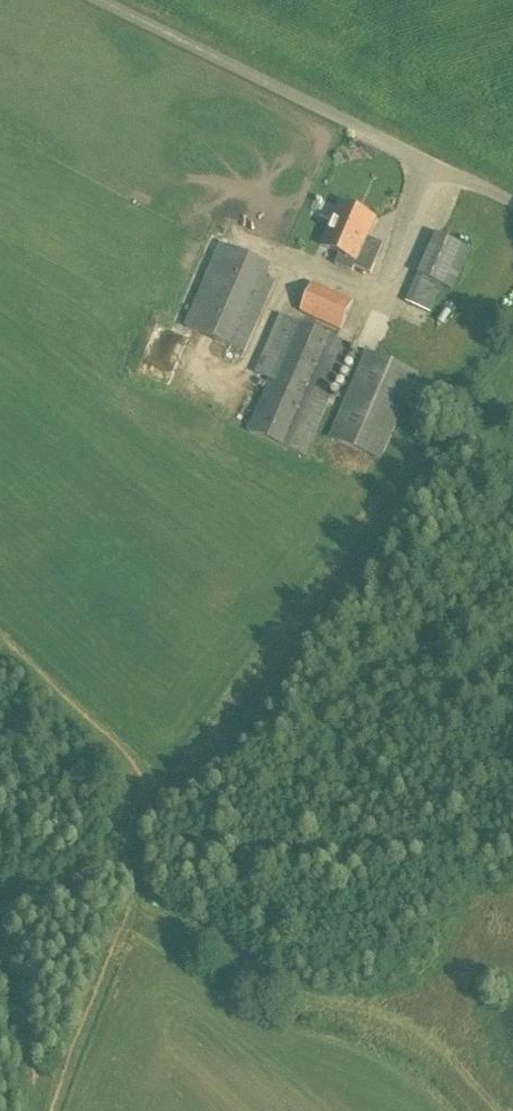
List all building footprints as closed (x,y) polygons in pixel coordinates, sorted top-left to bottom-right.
[(341,203),(323,246),(340,253),(336,265),(352,272),(354,267),(371,274),(375,264),(360,257),(369,238),(369,237),(377,219),(341,203)] [(436,282),(453,289),(472,248),(441,234),(437,232),(418,274),(418,275),(407,303),(426,311),(436,282)] [(246,353),(276,282),(265,278),(271,265),(221,244),(186,327),(246,353)] [(341,330),(354,301),(314,283),(302,312),(341,330)] [(313,436),(352,345),(281,314),(256,373),(271,380),(250,431),(305,454),(313,436)] [(382,459),(419,374),(375,355),(369,352),(332,437),(380,458),(382,459)]
